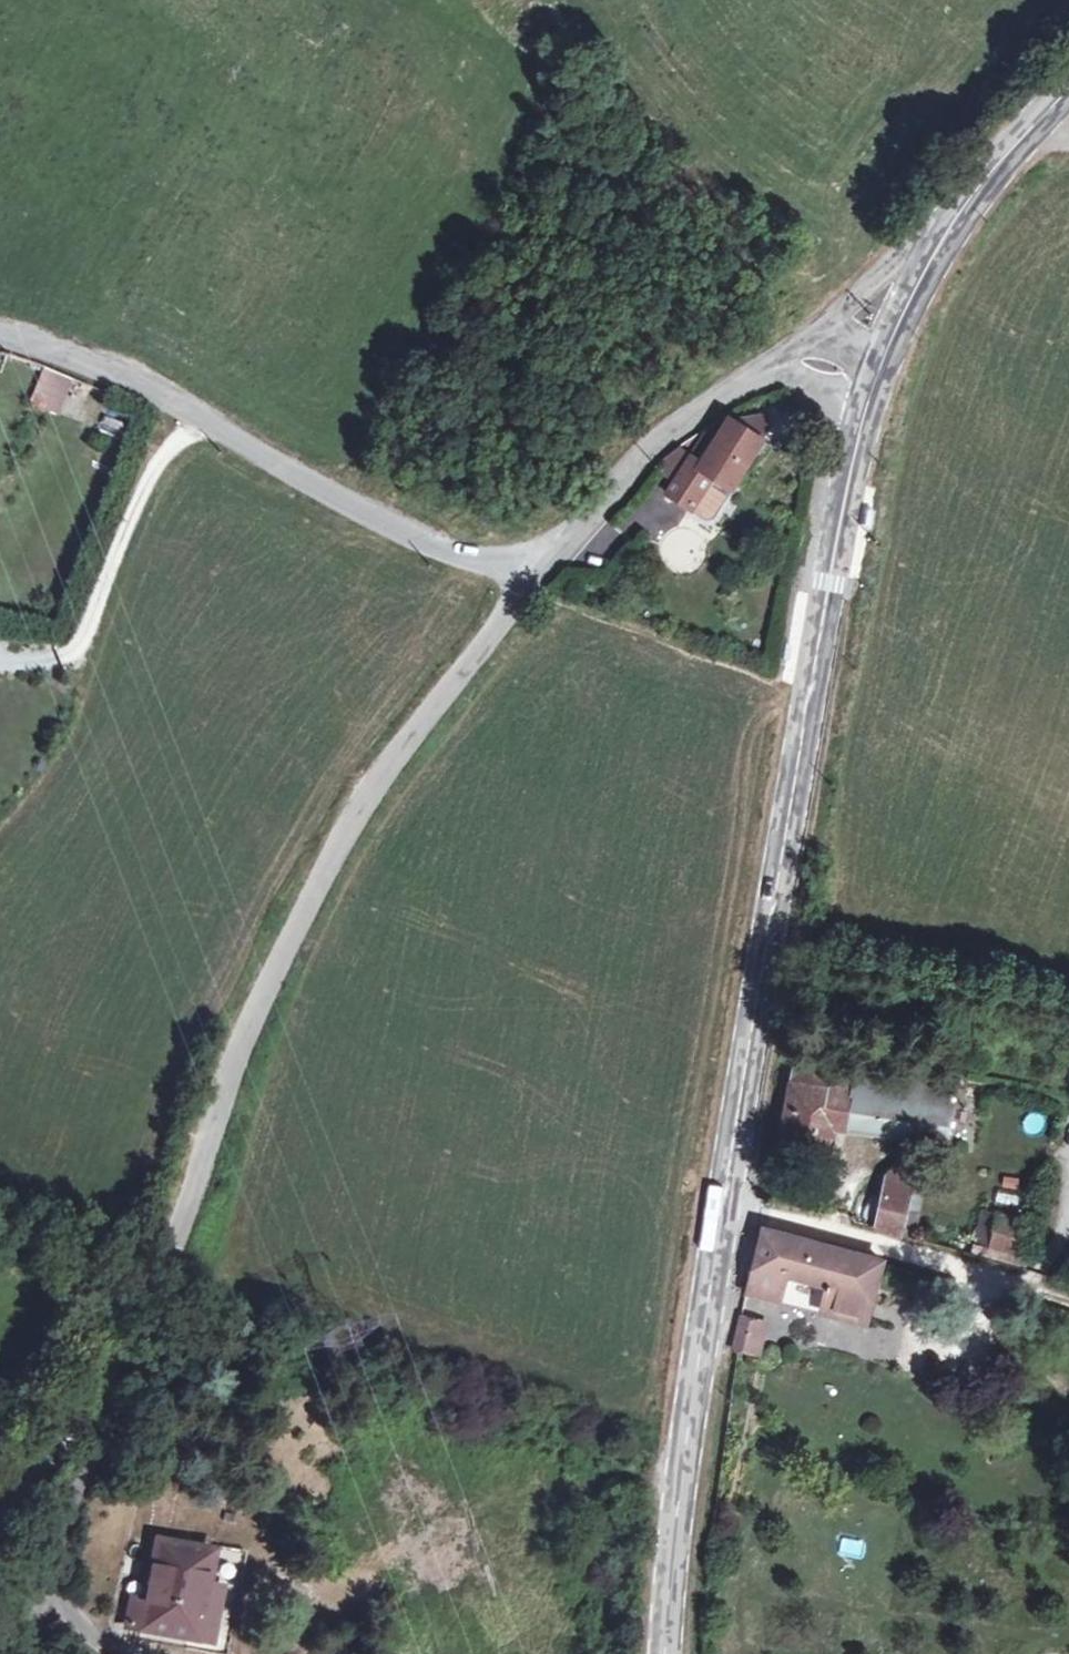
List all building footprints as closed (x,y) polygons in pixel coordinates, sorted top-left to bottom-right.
[(79,419),(89,383),(41,369),(30,405),(79,419)] [(123,439),(131,418),(105,408),(96,429),(123,439)] [(757,417),(731,420),(765,441),(774,427),(757,417)] [(765,441),(731,420),(715,445),(709,453),(700,447),(691,461),(676,486),(669,498),(692,512),(707,521),(715,520),(733,491),(765,441)] [(706,439),(700,447),(709,453),(715,445),(706,439)] [(676,486),(691,461),(679,454),(664,478),(676,486)] [(934,1084),(916,1080),(800,1057),(785,1140),(834,1149),(838,1127),(922,1143),(934,1084)] [(918,1066),(916,1080),(934,1084),(959,1089),(962,1075),(918,1066)] [(947,1148),(959,1089),(934,1084),(922,1143),(947,1148)] [(890,1182),(882,1231),(904,1238),(917,1174),(905,1171),(902,1185),(890,1182)] [(979,1208),(975,1240),(989,1242),(993,1210),(979,1208)] [(988,1251),(1022,1259),(1032,1220),(997,1212),(988,1251)] [(885,1264),(770,1231),(750,1300),(779,1306),(785,1275),(835,1288),(826,1319),(864,1330),(885,1264)] [(773,1327),(743,1320),(739,1349),(768,1356),(773,1327)] [(840,1556),(863,1559),(865,1541),(841,1539),(840,1556)] [(137,1600),(131,1629),(213,1644),(222,1592),(209,1589),(215,1554),(161,1544),(151,1603),(137,1600)] [(230,1585),(215,1648),(222,1650),(245,1551),(222,1546),(214,1582),(230,1585)]
